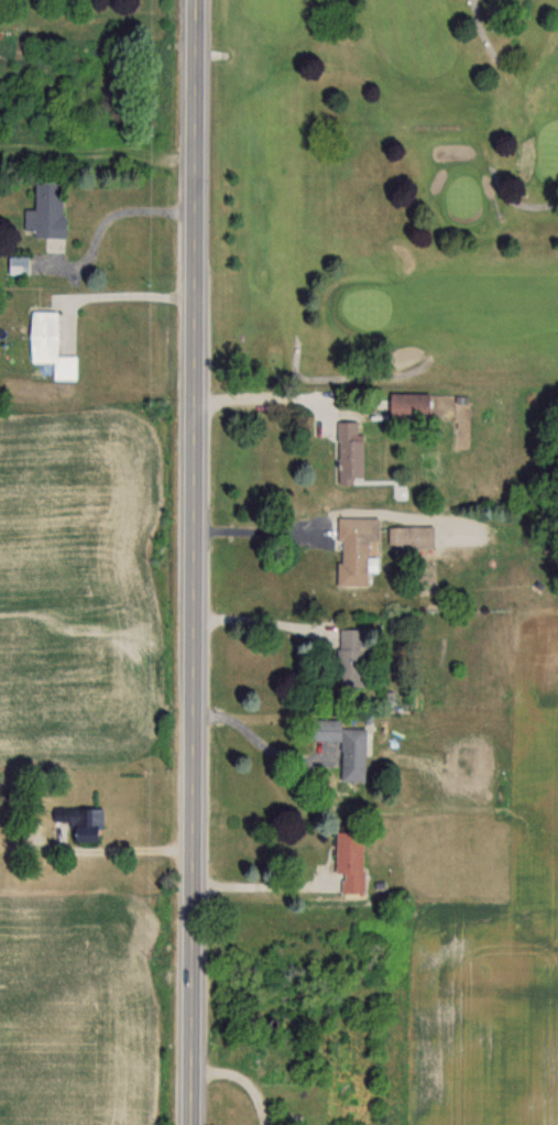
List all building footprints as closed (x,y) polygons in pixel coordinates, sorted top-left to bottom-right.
[(22,209),(22,237),(60,237),(60,181),(32,182),(33,209),(22,209)] [(7,274),(26,274),(26,257),(7,257),(7,274)] [(73,356),(55,356),(55,312),(28,312),(28,363),(51,363),(51,380),(73,380),(73,356)] [(425,393),(386,393),(386,420),(425,420),(425,393)] [(359,421),(336,421),(336,483),(360,483),(359,421)] [(375,517),(336,517),(337,586),(365,585),(365,570),(376,570),(375,517)] [(387,547),(432,547),(432,526),(387,526),(387,547)] [(335,687),(361,687),(361,629),(335,629),(335,687)] [(340,741),(339,779),(362,779),(363,729),(340,728),(340,718),(310,718),(310,741),(340,741)] [(69,822),(69,841),(100,841),(100,807),(51,807),(51,822),(69,822)] [(360,892),(360,830),(333,830),(333,871),(339,871),(339,892),(360,892)]
